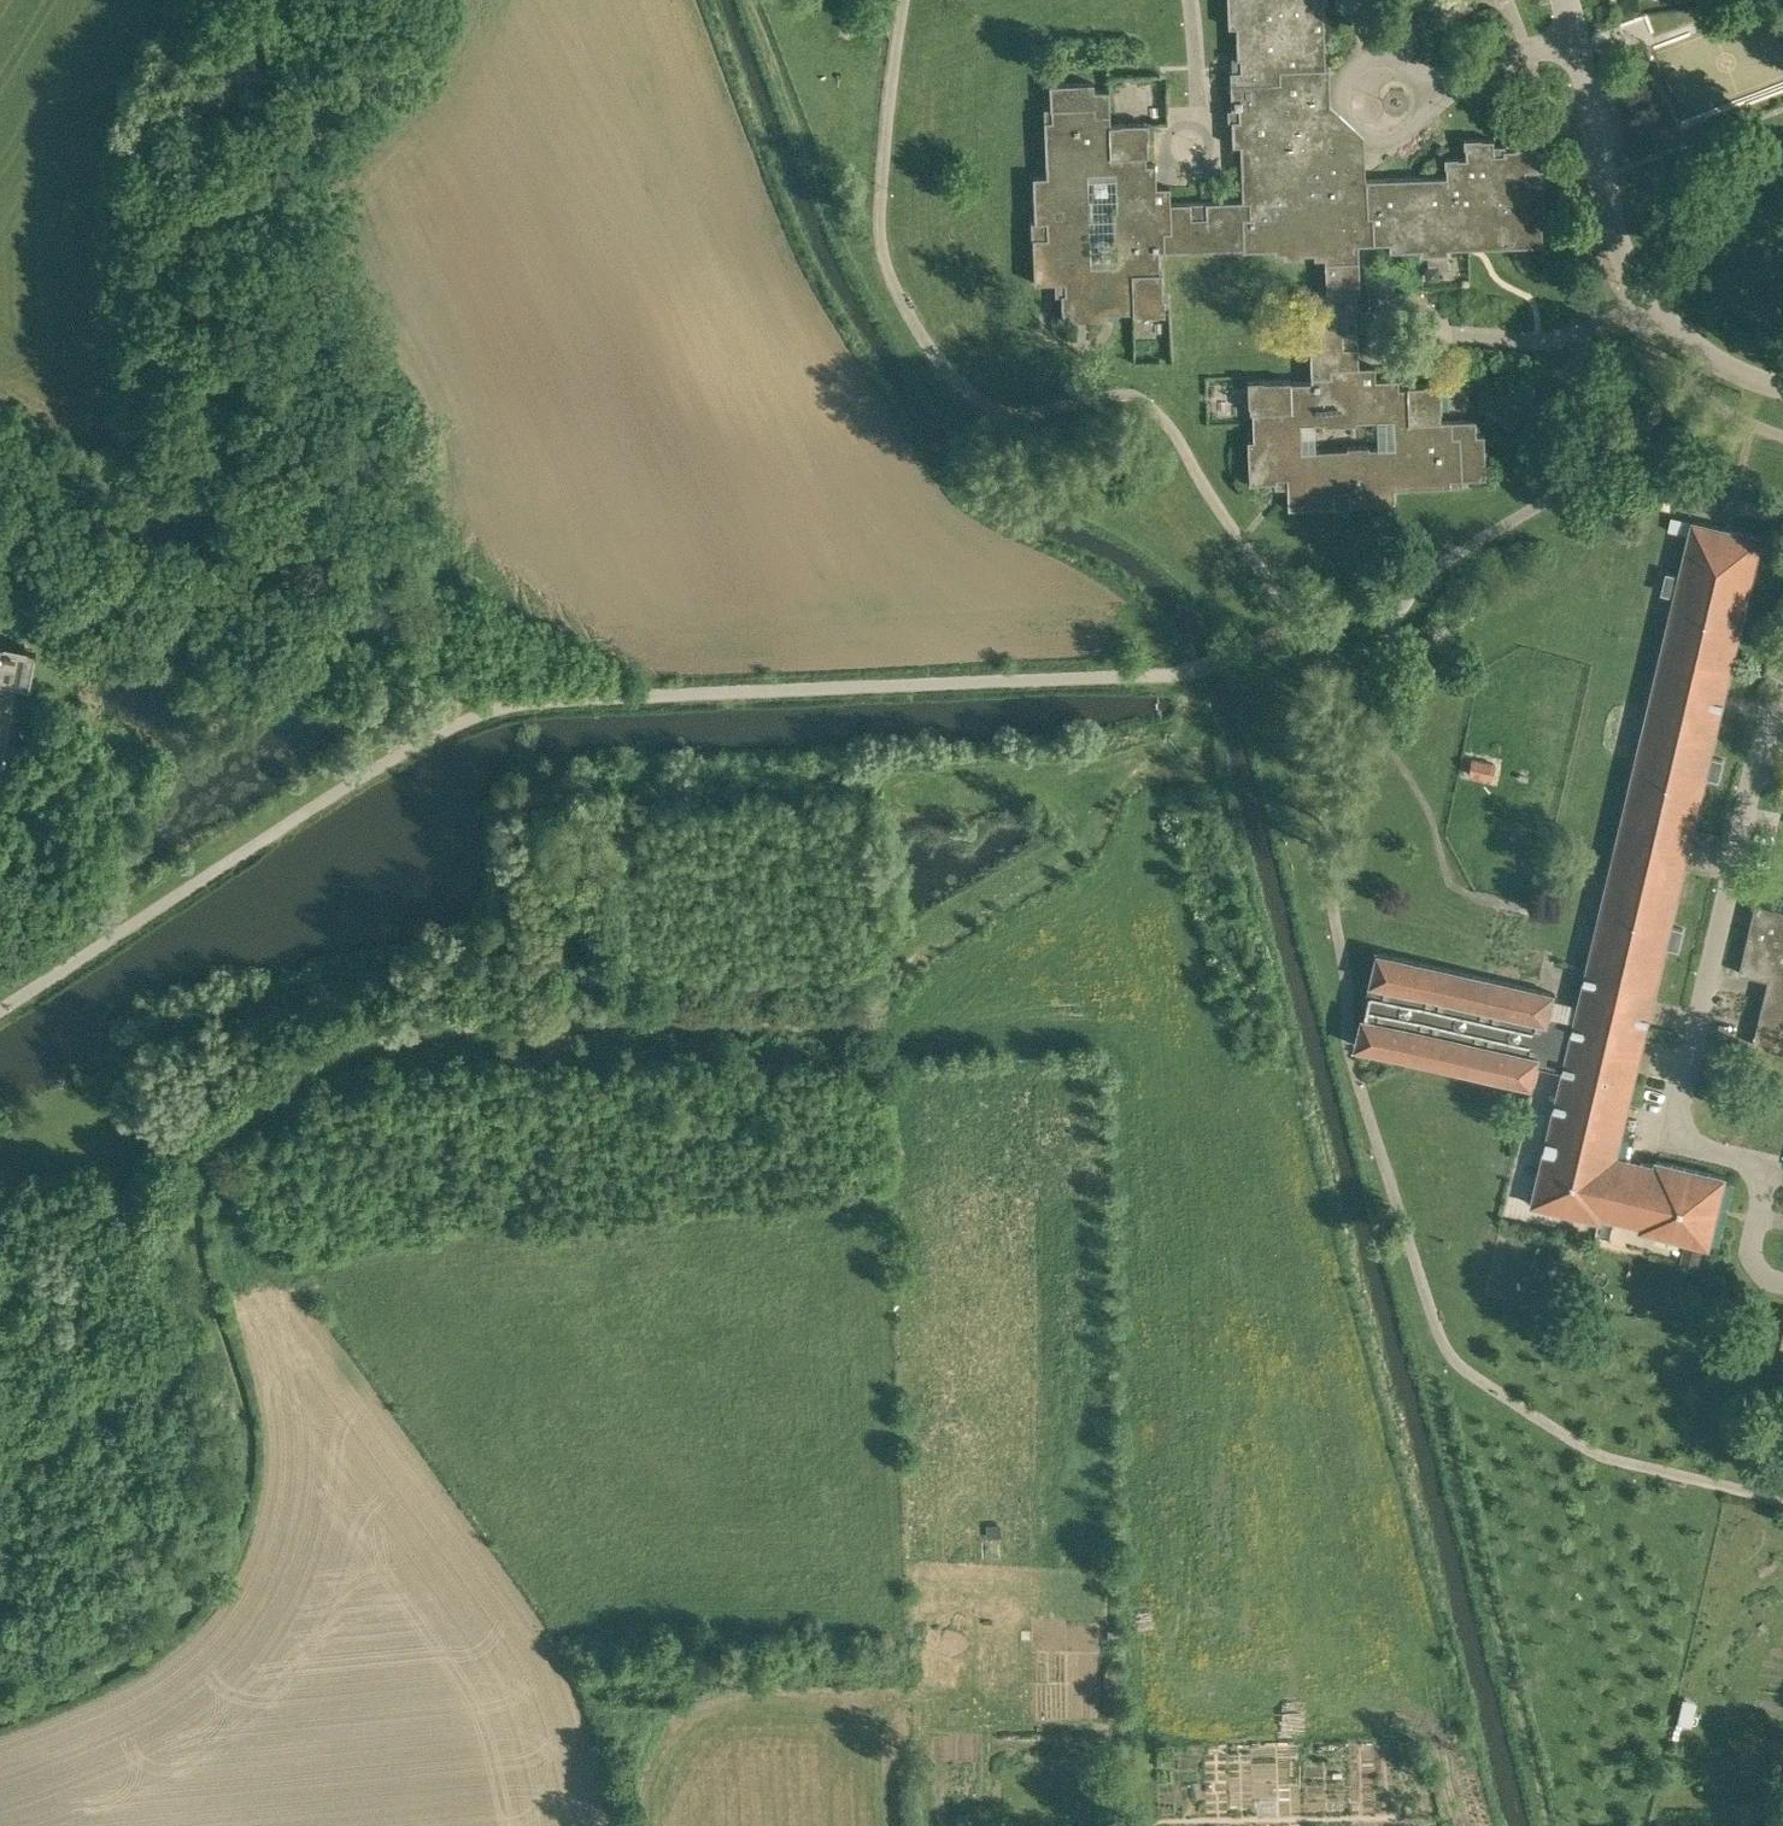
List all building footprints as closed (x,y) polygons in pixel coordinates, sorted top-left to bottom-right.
[(1049,82),(1050,106),(1043,106),(1046,174),(1032,175),(1034,219),(1032,219),(1034,281),(1055,281),(1055,293),(1061,292),(1062,318),(1105,317),(1105,311),(1132,310),(1132,312),(1163,311),(1161,269),(1159,269),(1158,249),(1242,246),(1242,248),(1274,246),(1275,250),(1284,250),(1284,255),(1301,254),(1301,251),(1314,250),(1314,255),(1324,255),(1326,293),(1307,293),(1311,379),(1290,380),(1290,378),(1248,379),(1249,409),(1251,409),(1252,437),(1247,437),(1248,480),(1274,479),(1274,485),(1286,484),(1287,505),(1349,503),(1349,501),(1394,499),(1393,486),(1461,484),(1461,477),(1485,476),(1483,432),(1475,433),(1474,418),(1439,419),(1438,383),(1397,384),(1397,377),(1374,378),(1374,364),(1358,365),(1355,289),(1359,289),(1357,243),(1389,242),(1389,249),(1420,248),(1420,253),(1446,252),(1446,247),(1542,243),(1541,224),(1547,224),(1547,214),(1544,215),(1542,180),(1537,180),(1536,146),(1504,147),(1503,143),(1492,144),(1492,137),(1464,138),(1465,156),(1444,157),(1445,175),(1378,177),(1362,177),(1353,171),(1363,157),(1340,133),(1335,139),(1322,128),(1327,122),(1317,113),(1327,102),(1317,93),(1326,83),(1316,73),(1316,69),(1328,68),(1327,66),(1324,66),(1322,0),(1227,0),(1228,25),(1235,25),(1237,55),(1231,55),(1232,69),(1229,69),(1232,143),(1239,143),(1242,198),(1170,200),(1169,184),(1156,185),(1155,162),(1145,162),(1145,153),(1147,153),(1146,121),(1109,123),(1108,88),(1093,88),(1093,81),(1049,82)] [(1450,266),(1450,275),(1437,275),(1437,293),(1473,294),(1474,266),(1450,266)] [(1151,324),(1151,342),(1176,341),(1175,323),(1151,324)] [(1675,593),(1645,720),(1574,1020),(1549,1014),(1554,992),(1378,950),(1355,1044),(1532,1085),(1538,1063),(1563,1069),(1531,1203),(1602,1219),(1603,1214),(1640,1223),(1639,1228),(1710,1245),(1726,1175),(1656,1159),(1655,1163),(1617,1155),(1666,945),(1678,948),(1683,928),(1671,925),(1706,775),(1718,778),(1723,759),(1711,756),(1762,535),(1692,519),(1679,574),(1667,571),(1663,590),(1675,593)] [(15,680),(31,683),(38,645),(0,638),(0,769),(13,701),(12,700),(15,680)] [(1491,780),(1495,760),(1471,755),(1467,774),(1491,780)] [(1755,902),(1739,972),(1768,978),(1753,1043),(1782,1050),(1782,908),(1755,902)] [(1008,1723),(1028,1721),(1026,1708),(1006,1711),(1008,1723)]
